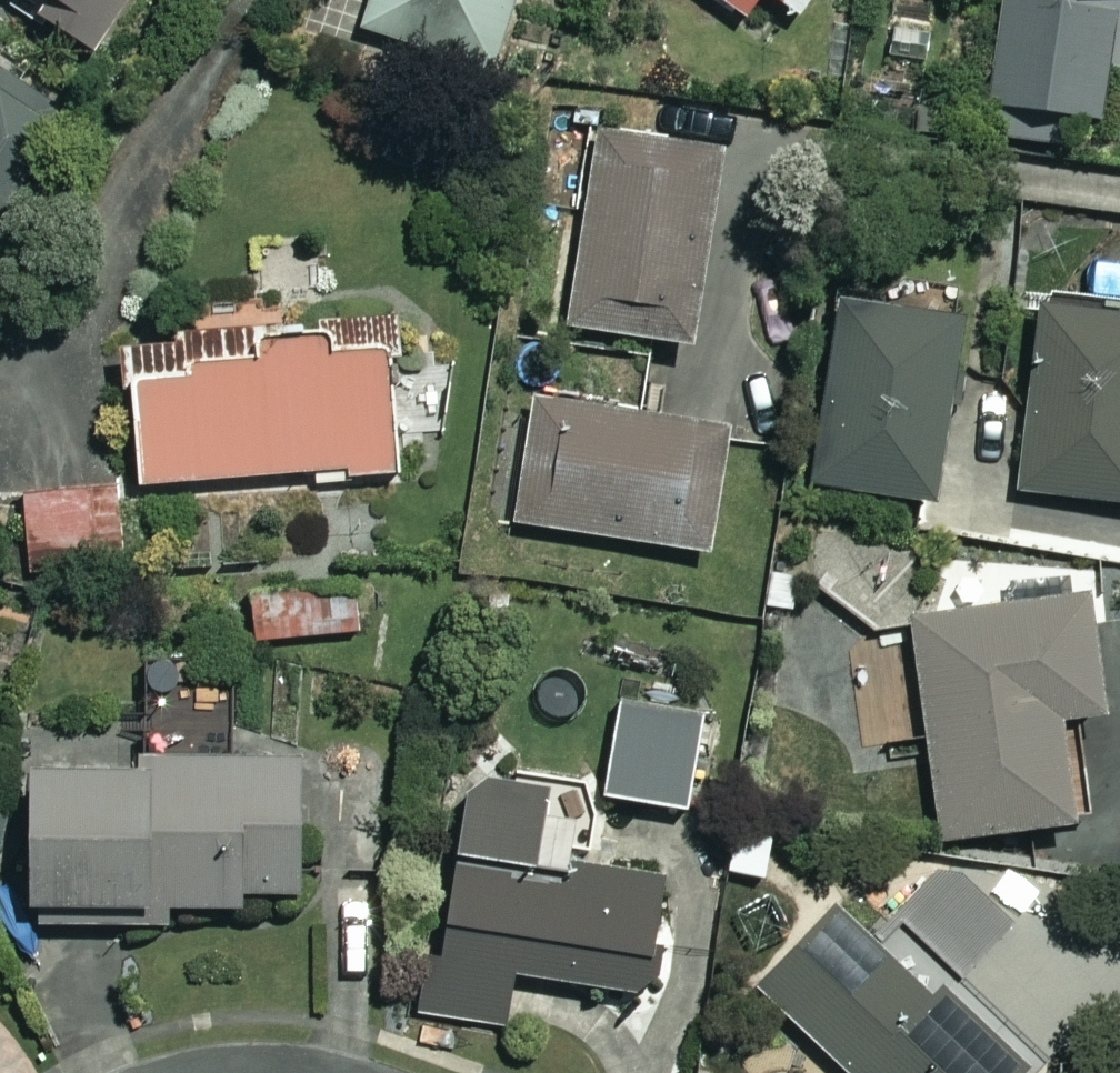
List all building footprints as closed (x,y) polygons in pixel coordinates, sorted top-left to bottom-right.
[(25,15),(91,54),(123,0),(34,0),(25,15)] [(362,31),(495,72),(518,0),(372,0),(362,31)] [(743,20),(757,0),(716,0),(743,20)] [(799,19),(813,0),(773,0),(799,19)] [(979,112),(997,114),(994,139),(1045,144),(1048,115),(1102,120),(1108,61),(1119,62),(1119,10),(1023,0),(990,0),(979,112)] [(0,83),(0,214),(60,122),(0,83)] [(721,150),(595,132),(568,330),(693,348),(721,150)] [(1038,302),(1019,494),(1119,504),(1119,310),(1038,302)] [(963,327),(844,304),(810,483),(929,505),(963,327)] [(327,358),(326,341),(128,348),(133,484),(392,475),(388,356),(327,358)] [(727,432),(534,401),(515,525),(708,556),(727,432)] [(115,565),(109,487),(21,494),(28,572),(115,565)] [(1087,574),(1010,584),(1013,607),(912,620),(939,841),(1076,824),(1063,718),(1105,713),(1087,574)] [(372,644),(370,591),(243,594),(244,648),(372,644)] [(137,670),(136,756),(230,756),(230,670),(137,670)] [(693,718),(619,707),(605,800),(679,810),(693,718)] [(230,756),(136,756),(27,755),(26,918),(169,919),(169,909),(243,910),(243,894),(303,895),(303,874),(380,874),(381,757),(230,756)] [(540,797),(465,786),(433,1015),(502,1024),(508,977),(641,995),(657,882),(530,865),(540,797)] [(952,868),(898,925),(959,983),(1013,926),(952,868)] [(835,909),(757,993),(842,1072),(1029,1072),(940,991),(932,1000),(835,909)]
